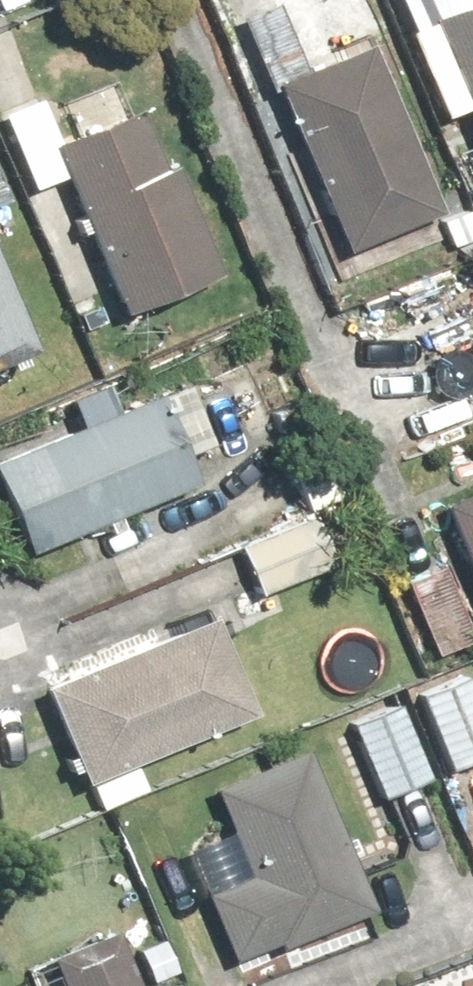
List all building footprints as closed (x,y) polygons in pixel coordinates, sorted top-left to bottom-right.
[(431,2),(472,106),(472,0),(436,0),(431,2)] [(372,31),(275,70),(344,240),(442,200),(372,31)] [(130,91),(38,128),(106,300),(198,263),(130,91)] [(13,211),(0,178),(0,216),(13,211)] [(21,345),(0,294),(0,353),(21,345)] [(444,330),(466,376),(472,372),(472,316),(444,330)] [(191,424),(210,481),(269,461),(241,378),(189,396),(184,384),(148,400),(140,383),(0,447),(0,519),(13,547),(180,471),(164,436),(191,424)] [(423,487),(464,595),(472,592),(472,468),(423,487)] [(330,549),(311,500),(227,531),(246,581),(330,549)] [(451,612),(426,550),(389,565),(415,627),(451,612)] [(232,705),(194,609),(27,677),(66,772),(232,705)] [(400,678),(428,746),(472,727),(472,720),(447,658),(400,678)] [(384,688),(336,707),(366,779),(413,759),(384,688)] [(356,896),(294,737),(200,773),(237,869),(190,887),(215,950),(356,896)] [(96,924),(35,950),(51,985),(123,985),(96,924)]
